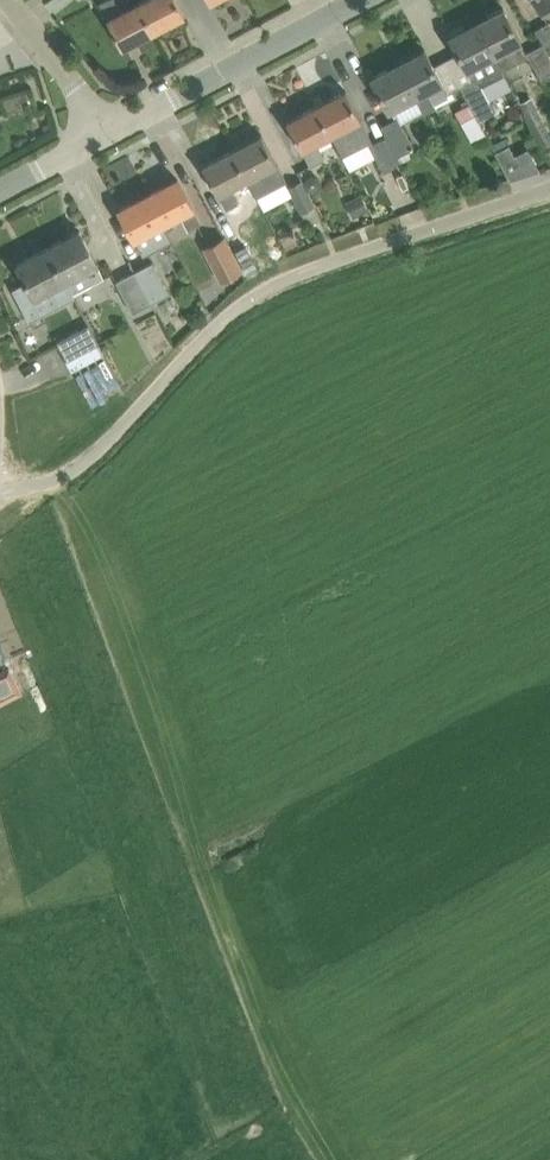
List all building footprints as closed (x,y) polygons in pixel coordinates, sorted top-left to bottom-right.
[(140,2),(122,11),(116,0),(106,0),(101,3),(109,18),(108,18),(123,48),(154,31),(140,2)] [(140,2),(154,31),(185,15),(178,0),(144,0),(140,2)] [(544,13),(549,10),(549,0),(536,0),(544,13)] [(504,7),(477,21),(503,69),(528,56),(529,55),(527,51),(504,7)] [(549,53),(549,22),(549,20),(534,29),(549,53)] [(477,21),(450,35),(459,52),(474,80),(477,78),(481,85),(482,84),(505,73),(503,69),(477,21)] [(527,51),(529,55),(542,79),(549,75),(549,59),(541,43),(527,51)] [(425,49),(399,63),(416,96),(425,112),(455,96),(452,91),(447,94),(442,83),(443,82),(434,65),(425,49)] [(399,63),(372,77),(390,110),(416,96),(399,63)] [(474,80),(461,87),(470,103),(479,120),(496,111),(490,99),(482,84),(481,85),(477,78),(474,80)] [(346,90),(317,106),(331,134),(343,156),(369,143),(384,169),(399,161),(396,156),(386,136),(374,142),(346,90)] [(549,157),(549,156),(549,129),(532,95),(520,101),(549,157)] [(468,103),(454,110),(471,142),(485,135),(468,103)] [(331,134),(317,106),(287,121),(303,150),(303,149),(311,165),(323,158),(315,143),(331,134)] [(380,125),(386,136),(396,156),(410,149),(405,140),(408,138),(396,116),(380,125)] [(262,134),(232,150),(247,179),(248,178),(258,196),(287,181),(262,134)] [(509,145),(496,152),(509,178),(510,178),(539,169),(528,148),(514,155),(509,145)] [(247,179),(232,150),(203,165),(219,194),(219,193),(227,209),(240,202),(232,187),(247,179)] [(178,178),(149,194),(164,223),(180,214),(188,229),(201,223),(193,207),(178,178)] [(290,185),(303,212),(314,206),(301,180),(290,185)] [(164,223),(149,194),(119,209),(144,256),(173,240),(164,223)] [(344,201),(352,217),(367,210),(359,194),(344,201)] [(314,206),(303,212),(309,224),(321,219),(314,206)] [(80,230),(48,247),(72,293),(104,277),(97,264),(98,263),(80,230)] [(244,269),(234,251),(225,235),(204,246),(222,281),(244,269)] [(72,293),(48,247),(17,263),(27,281),(13,288),(31,321),(74,297),(72,293)] [(154,261),(135,271),(152,302),(170,293),(154,261)] [(133,312),(137,310),(152,302),(135,271),(117,280),(133,312)] [(67,359),(99,343),(89,324),(58,341),(67,359)] [(2,701),(21,691),(9,668),(0,672),(0,697),(2,701)] [(120,869),(113,872),(118,884),(125,881),(120,869)]
